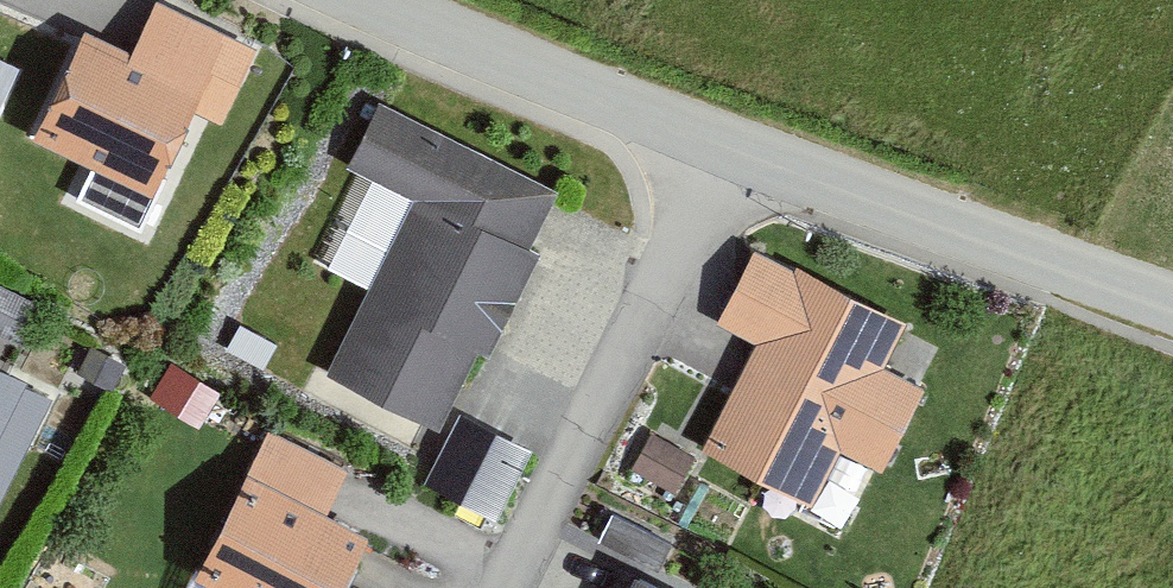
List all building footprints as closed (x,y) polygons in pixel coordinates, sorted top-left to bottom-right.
[(29,128),(150,182),(220,25),(164,0),(149,0),(128,46),(76,23),(29,128)] [(549,170),(373,88),(340,156),(407,187),(325,362),(435,414),(549,170)] [(907,312),(750,236),(714,310),(758,331),(706,437),(812,488),(835,440),(879,461),(920,375),(885,358),(907,312)] [(0,361),(0,491),(49,383),(0,361)] [(425,477),(495,510),(529,439),(459,405),(425,477)] [(647,431),(641,466),(684,473),(690,438),(647,431)] [(852,520),(876,463),(834,446),(810,503),(852,520)] [(242,453),(189,568),(231,587),(336,587),(371,513),(242,453)] [(635,563),(623,587),(687,587),(635,563)]
